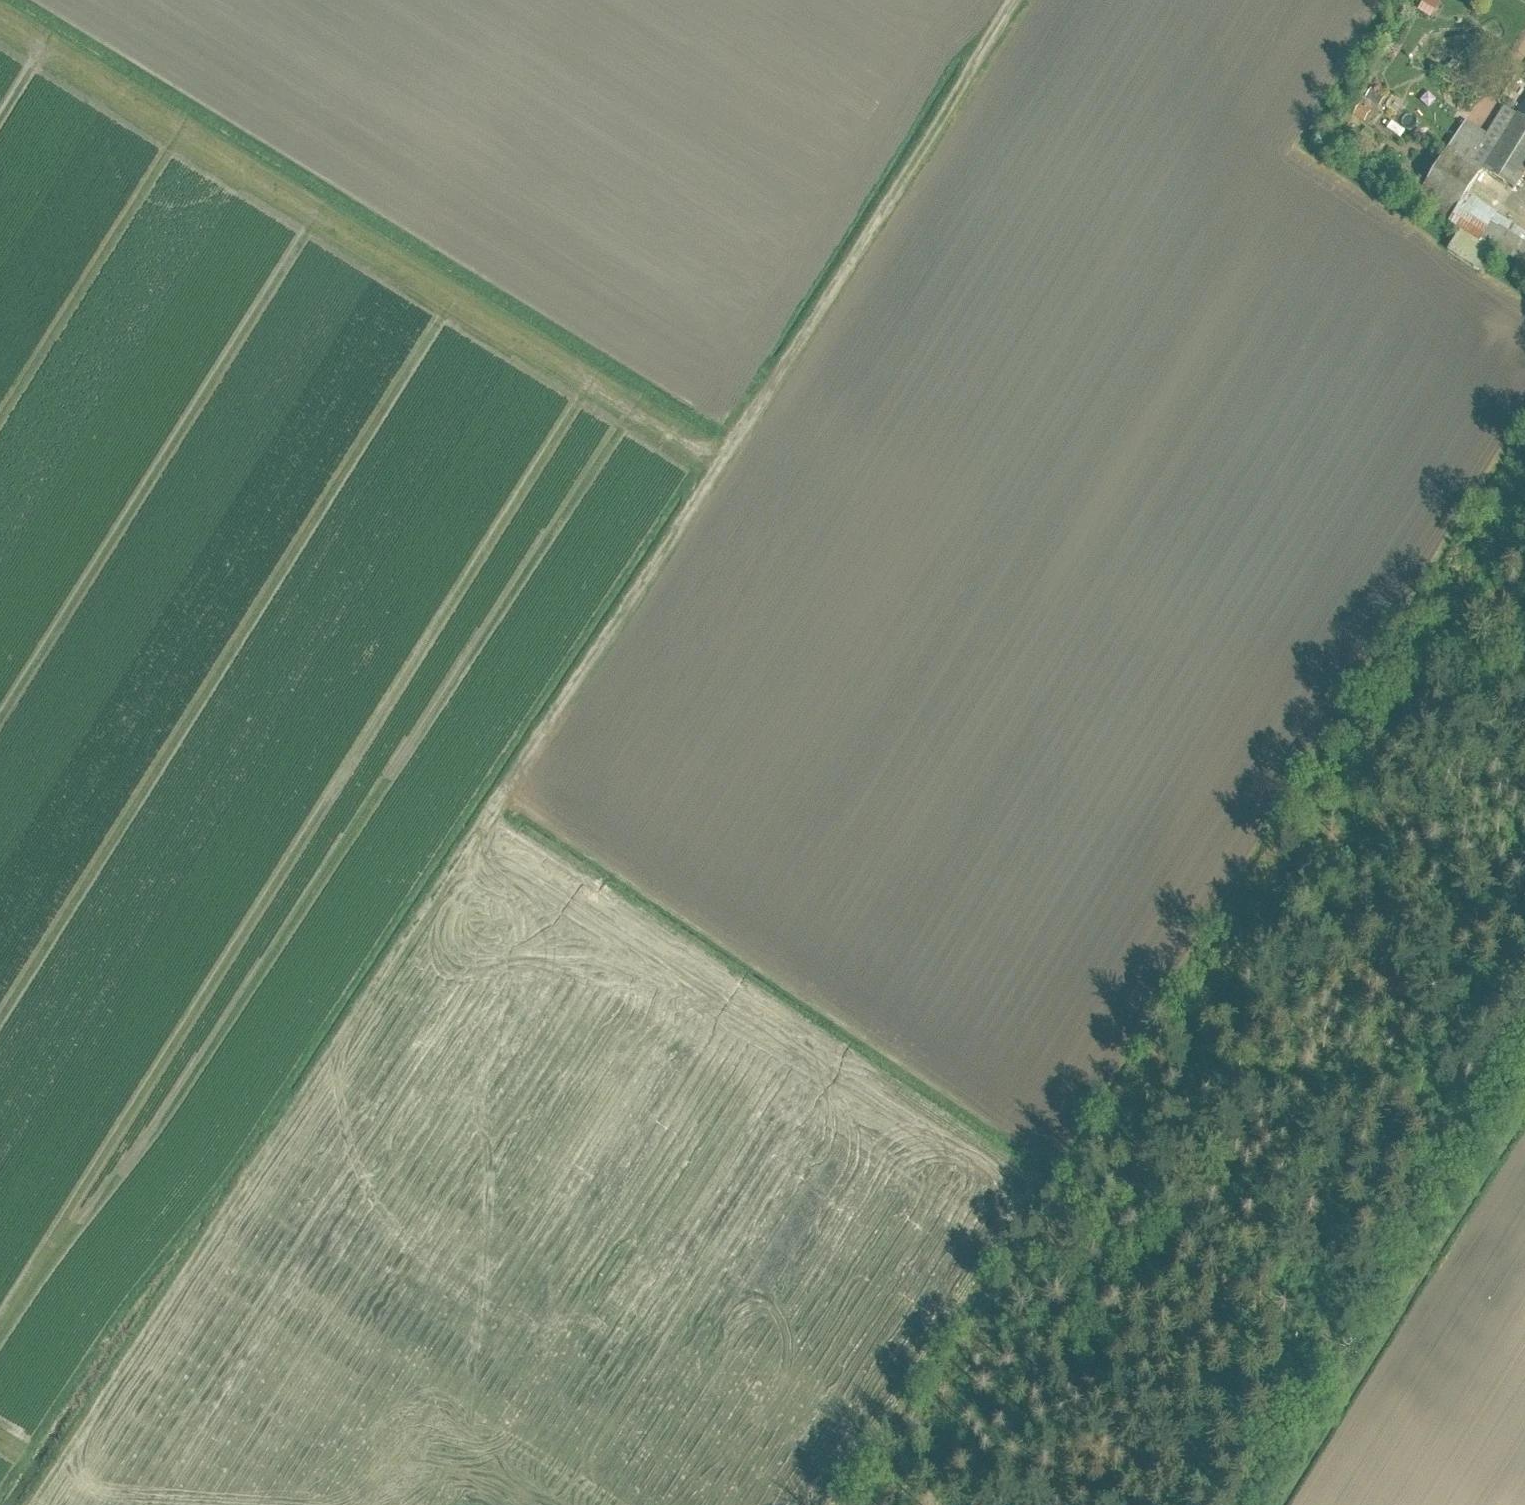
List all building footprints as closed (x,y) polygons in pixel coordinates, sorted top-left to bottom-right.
[(1417,13),(1430,21),(1439,7),(1428,0),(1425,0),(1417,13)] [(1371,89),(1365,99),(1379,107),(1385,98),(1371,89)] [(1518,117),(1503,108),(1486,136),(1464,123),(1414,203),(1478,244),(1480,241),(1524,271),(1524,234),(1496,215),(1497,214),(1465,195),(1480,171),(1513,191),(1524,171),(1524,105),(1518,117)] [(1359,106),(1353,116),(1364,123),(1370,113),(1359,106)]
